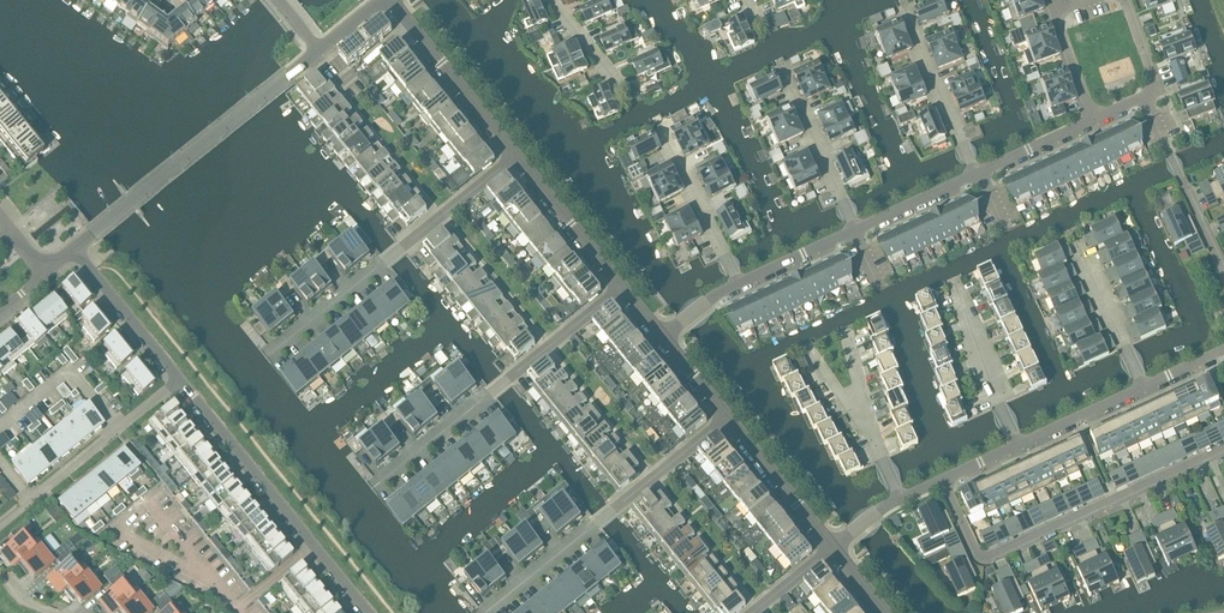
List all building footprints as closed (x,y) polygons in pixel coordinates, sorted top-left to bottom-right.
[(128,14),(139,0),(123,0),(118,7),(128,14)] [(153,2),(150,0),(139,0),(128,14),(126,17),(137,25),(153,2)] [(195,21),(195,20),(205,12),(195,0),(182,0),(180,2),(179,2),(195,21)] [(205,12),(215,4),(211,0),(195,0),(205,12)] [(524,23),(528,31),(548,22),(538,0),(532,0),(524,4),(531,20),(524,23)] [(582,11),(587,24),(612,13),(606,0),(590,7),(582,11)] [(723,0),(691,0),(696,12),(723,0)] [(778,11),(786,8),(788,12),(796,9),(797,11),(805,7),(802,0),(773,0),(778,11)] [(950,13),(944,0),(943,0),(941,1),(940,1),(916,11),(922,25),(946,15),(950,13)] [(1013,6),(1008,8),(1013,21),(1044,10),(1040,0),(1029,0),(1013,6)] [(1149,12),(1176,2),(1175,0),(1145,0),(1149,12)] [(159,7),(153,2),(137,25),(147,32),(159,16),(155,14),(159,7)] [(197,23),(195,20),(195,21),(179,2),(174,6),(178,13),(174,16),(187,31),(197,23)] [(896,16),(894,10),(885,13),(888,19),(896,16)] [(785,13),(770,19),(778,29),(790,24),(785,13)] [(881,14),(869,18),(872,25),(878,23),(883,21),(881,14)] [(951,17),(953,23),(961,19),(958,14),(951,17)] [(167,51),(167,22),(159,16),(147,32),(145,35),(167,51)] [(168,46),(187,31),(174,16),(167,22),(167,51),(168,51),(168,47),(168,46)] [(731,25),(734,33),(728,36),(735,52),(755,43),(744,19),(731,25)] [(961,19),(953,23),(955,28),(963,25),(961,19)] [(377,43),(384,38),(392,32),(383,20),(368,32),(377,43)] [(722,27),(719,20),(705,26),(708,34),(710,33),(710,34),(721,30),(721,28),(722,27)] [(606,30),(609,37),(625,30),(622,23),(606,30)] [(876,34),(881,47),(906,37),(901,23),(878,32),(878,33),(876,34)] [(633,26),(625,30),(609,37),(601,40),(607,54),(639,39),(633,26)] [(1154,26),(1147,29),(1150,37),(1157,35),(1154,26)] [(1022,28),(1016,30),(1009,33),(1011,39),(1024,34),(1022,28)] [(1027,37),(1025,38),(1030,51),(1054,42),(1055,42),(1050,28),(1027,36),(1027,37)] [(1180,58),(1194,53),(1186,29),(1170,34),(1161,38),(1159,39),(1167,62),(1170,61),(1171,64),(1178,85),(1179,84),(1180,88),(1189,84),(1188,81),(1189,81),(1184,66),(1185,66),(1184,63),(1183,64),(1181,60),(1181,61),(1180,58)] [(1170,34),(1168,29),(1159,33),(1161,38),(1170,34)] [(348,67),(349,66),(377,43),(368,32),(339,55),(348,67)] [(933,57),(935,56),(959,46),(953,33),(951,34),(928,43),(933,57)] [(881,47),(886,60),(889,59),(912,50),(906,37),(881,47)] [(1055,42),(1054,42),(1030,51),(1035,64),(1037,64),(1060,55),(1055,42)] [(388,53),(381,59),(390,70),(409,54),(401,43),(397,46),(396,45),(387,52),(388,53)] [(554,54),(560,66),(582,57),(576,44),(554,54)] [(939,70),(942,69),(962,61),(962,60),(964,59),(959,46),(935,56),(933,57),(939,70)] [(638,54),(641,60),(657,53),(654,47),(638,54)] [(657,53),(641,60),(633,64),(639,77),(647,74),(649,78),(671,68),(664,50),(657,53)] [(410,55),(409,54),(390,70),(398,80),(418,64),(410,54),(410,55)] [(553,69),(558,82),(587,70),(582,57),(560,66),(553,69)] [(790,61),(793,66),(801,62),(798,57),(790,61)] [(966,63),(968,68),(979,64),(977,58),(966,63)] [(801,88),(803,87),(826,76),(820,63),(818,65),(817,64),(795,75),(801,88)] [(426,76),(419,66),(418,64),(398,80),(399,81),(394,85),(402,94),(404,93),(426,76)] [(879,74),(890,69),(888,64),(877,68),(879,74)] [(971,74),(981,69),(979,64),(968,68),(971,74)] [(890,69),(879,74),(882,79),(892,75),(890,69)] [(921,83),(915,69),(892,78),(892,79),(890,80),(895,93),(921,83)] [(1041,79),(1038,73),(1033,75),(1026,78),(1028,84),(1041,79)] [(1054,76),(1041,81),(1046,96),(1072,87),(1067,73),(1055,77),(1054,76)] [(327,86),(317,74),(297,89),(313,109),(336,91),(330,83),(327,86)] [(426,76),(404,93),(413,104),(435,86),(427,75),(426,76)] [(830,91),(830,90),(832,89),(826,76),(803,87),(801,88),(807,101),(830,91)] [(956,99),(957,99),(981,89),(976,76),(973,77),(973,76),(950,86),(956,99)] [(758,85),(757,82),(746,87),(754,104),(758,102),(758,103),(782,92),(776,78),(758,85)] [(1189,121),(1216,111),(1204,79),(1189,84),(1180,88),(1177,89),(1189,121)] [(895,93),(901,106),(903,105),(926,96),(921,83),(895,93)] [(662,91),(660,84),(649,87),(652,94),(662,91)] [(366,89),(375,99),(380,95),(372,85),(366,89)] [(435,86),(413,104),(421,114),(443,96),(436,87),(436,86),(435,86)] [(1046,96),(1054,119),(1067,114),(1064,105),(1077,100),(1072,87),(1046,96)] [(839,97),(847,93),(844,88),(834,93),(836,98),(839,97)] [(595,114),(598,122),(618,113),(607,89),(594,95),(601,111),(595,114)] [(984,103),(987,102),(981,89),(957,99),(956,99),(961,113),(984,103)] [(313,109),(319,116),(311,122),(316,128),(346,103),(336,91),(313,109)] [(569,101),(578,97),(576,92),(567,96),(569,101)] [(842,102),(849,99),(847,93),(839,97),(842,102)] [(380,106),(385,101),(380,95),(375,99),(380,106)] [(422,115),(425,113),(432,122),(430,124),(431,125),(452,108),(453,107),(444,96),(443,96),(421,114),(422,115)] [(1028,109),(1035,106),(1033,101),(1026,103),(1028,109)] [(316,128),(316,129),(324,123),(329,130),(322,136),(327,141),(354,120),(349,114),(352,111),(346,103),(316,128)] [(825,130),(827,129),(850,118),(844,105),(842,106),(819,116),(825,130)] [(762,111),(759,106),(749,111),(752,116),(759,113),(762,111)] [(16,118),(7,107),(0,112),(0,131),(16,118)] [(452,108),(431,125),(438,135),(460,117),(452,108)] [(766,120),(772,133),(797,121),(791,108),(769,119),(766,120)] [(908,114),(906,108),(895,113),(898,118),(908,114)] [(388,115),(392,121),(397,116),(393,111),(388,115)] [(913,111),(908,114),(898,118),(901,126),(917,120),(913,111)] [(759,113),(752,116),(754,121),(762,118),(759,113)] [(931,143),(933,146),(947,141),(945,137),(935,113),(921,118),(931,143)] [(671,125),(676,123),(671,114),(667,117),(671,125)] [(983,114),(975,117),(977,123),(985,120),(983,114)] [(402,122),(397,116),(392,121),(397,127),(402,122)] [(327,141),(327,142),(335,136),(340,143),(333,149),(337,155),(364,133),(360,127),(363,125),(357,117),(354,120),(327,141)] [(460,117),(438,135),(439,136),(442,134),(449,143),(446,145),(447,146),(469,129),(470,128),(461,117),(460,117)] [(16,118),(0,131),(0,142),(4,146),(25,129),(16,118)] [(825,130),(831,143),(843,138),(843,139),(857,133),(850,118),(827,129),(825,130)] [(686,158),(708,146),(710,145),(697,119),(695,121),(695,120),(672,132),(686,158)] [(1040,120),(1033,122),(1035,128),(1042,126),(1040,120)] [(1136,160),(1133,153),(1143,148),(1130,120),(1125,123),(1127,128),(1120,131),(1130,154),(1134,161),(1136,160)] [(772,133),(778,146),(781,145),(804,135),(797,121),(772,133)] [(707,126),(710,131),(718,128),(715,122),(707,126)] [(1124,166),(1120,159),(1130,154),(1120,131),(1118,126),(1113,128),(1115,133),(1108,137),(1122,167),(1124,166)] [(13,158),(34,140),(25,129),(4,146),(13,158)] [(469,129),(447,146),(456,157),(459,155),(479,139),(478,138),(477,138),(469,129)] [(337,155),(338,156),(346,150),(351,157),(344,163),(348,168),(375,146),(371,141),(374,138),(368,130),(364,133),(337,155)] [(857,142),(867,137),(865,131),(854,136),(857,142)] [(405,136),(409,142),(415,138),(410,132),(405,136)] [(653,135),(637,144),(634,138),(623,143),(633,163),(637,161),(660,149),(653,135)] [(1095,143),(1106,166),(1116,161),(1119,168),(1122,167),(1108,137),(1100,140),(1097,136),(1092,138),(1094,143),(1095,143)] [(857,142),(859,147),(869,142),(867,137),(857,142)] [(419,143),(415,138),(409,142),(414,148),(419,143)] [(487,150),(486,150),(487,149),(479,139),(459,155),(467,166),(480,155),(487,150)] [(44,152),(34,140),(13,158),(25,173),(29,169),(38,162),(35,159),(44,152)] [(1083,148),(1093,171),(1103,167),(1107,174),(1109,173),(1106,166),(1095,143),(1094,143),(1087,146),(1085,141),(1080,144),(1082,148),(1083,148)] [(715,153),(717,152),(725,148),(722,143),(712,148),(715,153)] [(379,144),(375,146),(348,168),(349,169),(356,163),(362,170),(354,176),(359,182),(390,157),(379,144)] [(1070,154),(1081,177),(1091,172),(1094,179),(1096,178),(1093,171),(1083,148),(1082,148),(1075,152),(1073,147),(1067,149),(1070,154)] [(720,157),(728,153),(725,148),(717,152),(720,157)] [(782,155),(780,149),(769,154),(772,160),(782,155)] [(480,155),(467,166),(476,176),(483,171),(484,172),(492,165),(491,164),(494,161),(495,161),(487,150),(480,155)] [(421,157),(426,163),(432,159),(427,153),(421,157)] [(783,165),(789,178),(814,167),(808,153),(785,164),(783,165)] [(1058,160),(1068,183),(1078,178),(1082,185),(1084,184),(1081,177),(1070,154),(1062,158),(1060,153),(1055,155),(1057,160),(1058,160)] [(849,185),(850,188),(870,179),(865,168),(859,171),(851,154),(837,161),(848,185),(849,185)] [(772,160),(775,165),(785,161),(782,155),(772,160)] [(359,182),(360,183),(367,177),(373,183),(365,189),(370,195),(400,171),(390,157),(359,182)] [(1045,165),(1056,189),(1066,184),(1069,191),(1072,190),(1068,183),(1058,160),(1057,160),(1050,163),(1048,158),(1042,161),(1045,166),(1045,165)] [(436,164),(432,159),(426,163),(431,169),(436,164)] [(729,173),(723,160),(721,161),(720,161),(698,172),(705,185),(729,173)] [(0,168),(6,175),(10,172),(4,164),(0,168)] [(641,170),(638,164),(628,170),(631,175),(641,170)] [(1033,171),(1044,194),(1054,190),(1057,197),(1059,196),(1056,189),(1045,165),(1045,166),(1038,169),(1035,164),(1030,167),(1032,171),(1033,171)] [(646,178),(653,191),(677,178),(670,165),(648,177),(646,178)] [(789,178),(795,193),(809,186),(808,185),(820,180),(814,167),(789,178)] [(434,173),(443,184),(449,180),(440,169),(434,173)] [(641,170),(631,175),(634,180),(644,175),(641,170)] [(1020,177),(1031,200),(1041,195),(1044,202),(1047,201),(1044,194),(1033,171),(1032,171),(1025,175),(1023,170),(1018,172),(1020,177)] [(370,195),(371,196),(378,190),(384,197),(376,203),(381,209),(411,184),(400,171),(370,195)] [(1213,193),(1223,188),(1223,171),(1214,175),(1214,176),(1216,176),(1219,182),(1210,186),(1213,193)] [(724,194),(737,187),(729,173),(705,185),(712,198),(723,192),(724,194)] [(487,191),(496,201),(506,193),(509,191),(516,186),(507,175),(506,176),(503,178),(502,177),(493,184),(494,185),(487,191)] [(1005,178),(1018,206),(1029,201),(1032,208),(1034,207),(1031,200),(1020,177),(1013,180),(1010,176),(1005,178)] [(653,191),(659,203),(661,202),(662,203),(684,191),(677,178),(653,191)] [(381,209),(381,210),(382,210),(389,204),(394,210),(387,216),(392,223),(400,217),(411,208),(420,201),(423,199),(411,184),(381,209)] [(734,191),(737,196),(747,191),(744,185),(734,191)] [(509,191),(506,193),(496,201),(504,212),(502,214),(503,215),(525,197),(516,186),(509,191)] [(1213,193),(1217,200),(1223,197),(1223,188),(1213,193)] [(740,201),(750,196),(747,191),(737,196),(740,201)] [(817,198),(814,193),(806,197),(809,202),(817,198)] [(956,207),(967,230),(970,237),(972,236),(969,229),(980,224),(967,196),(961,198),(964,203),(956,206),(956,207)] [(511,225),(533,207),(525,197),(503,215),(511,225)] [(420,201),(411,208),(400,217),(408,227),(427,211),(420,201)] [(967,230),(956,207),(956,206),(954,202),(949,204),(951,209),(944,212),(958,242),(960,241),(957,235),(967,230)] [(511,225),(519,235),(541,217),(533,207),(511,225)] [(653,218),(663,212),(660,207),(650,212),(653,218)] [(731,239),(733,243),(752,233),(747,222),(741,225),(732,209),(718,216),(731,239)] [(1164,217),(1176,245),(1175,245),(1175,246),(1198,235),(1190,216),(1189,217),(1182,220),(1178,210),(1179,210),(1179,209),(1162,217),(1162,218),(1164,217)] [(666,221),(666,222),(664,223),(671,235),(695,223),(688,210),(666,221)] [(942,241),(952,237),(955,243),(958,242),(944,212),(936,216),(934,211),(928,214),(931,218),(942,241)] [(663,212),(653,218),(651,219),(654,225),(666,218),(663,212)] [(473,221),(482,232),(487,227),(478,216),(473,221)] [(530,244),(550,228),(541,217),(519,235),(520,236),(522,234),(530,244)] [(945,248),(942,241),(931,218),(923,222),(921,217),(916,219),(918,224),(919,224),(929,247),(939,242),(943,249),(945,248)] [(1106,246),(1128,236),(1128,235),(1125,236),(1117,218),(1090,230),(1091,231),(1093,230),(1101,247),(1099,248),(1099,249),(1106,246)] [(671,235),(677,248),(680,247),(702,236),(695,223),(671,235)] [(933,254),(929,247),(919,224),(918,224),(911,227),(909,223),(904,225),(906,230),(917,253),(927,248),(930,255),(933,254)] [(482,232),(486,237),(491,233),(487,227),(482,232)] [(536,256),(536,257),(558,239),(550,229),(551,228),(550,228),(530,244),(538,254),(536,256)] [(920,260),(917,253),(906,230),(899,233),(896,228),(891,231),(893,236),(894,235),(905,259),(915,254),(918,261),(920,260)] [(351,231),(339,240),(358,265),(370,255),(356,238),(363,233),(360,229),(353,234),(351,231)] [(424,246),(431,256),(451,240),(443,231),(424,246)] [(894,235),(893,236),(886,239),(884,234),(879,237),(892,265),(902,260),(905,267),(908,265),(905,259),(894,235)] [(1112,265),(1136,254),(1136,253),(1134,255),(1126,237),(1128,236),(1106,246),(1114,264),(1112,265)] [(435,276),(463,255),(466,252),(454,237),(451,240),(431,256),(424,262),(429,269),(437,263),(442,269),(435,275),(435,276)] [(544,267),(566,249),(558,239),(536,257),(544,267)] [(358,265),(339,240),(320,256),(326,263),(332,257),(346,275),(358,265)] [(503,248),(499,242),(494,247),(498,252),(503,248)] [(1038,277),(1067,264),(1067,263),(1064,265),(1056,247),(1059,246),(1058,245),(1034,256),(1034,257),(1036,256),(1045,274),(1038,277)] [(498,252),(503,258),(508,254),(503,248),(498,252)] [(553,277),(554,278),(576,260),(567,249),(566,249),(544,267),(545,268),(548,266),(555,275),(553,277)] [(699,254),(697,249),(689,253),(692,258),(699,254)] [(446,290),(473,268),(477,265),(466,252),(463,255),(435,276),(440,282),(448,276),(453,283),(445,289),(446,290)] [(1189,259),(1186,253),(1179,256),(1182,262),(1189,259)] [(840,288),(843,295),(846,294),(842,287),(853,282),(840,254),(835,257),(837,262),(830,265),(840,288)] [(1120,283),(1145,272),(1142,273),(1134,255),(1137,254),(1136,254),(1112,265),(1112,266),(1114,264),(1123,282),(1120,283)] [(320,256),(301,271),(321,295),(333,286),(319,268),(326,263),(320,256)] [(554,278),(562,288),(584,270),(583,270),(576,260),(554,278)] [(840,288),(830,265),(828,260),(822,263),(825,267),(817,271),(831,301),(833,300),(830,293),(840,288)] [(511,268),(515,273),(521,269),(516,263),(511,268)] [(1046,295),(1071,284),(1068,285),(1060,267),(1067,264),(1038,277),(1038,278),(1041,276),(1049,294),(1046,295)] [(457,303),(484,281),(488,279),(477,265),(473,268),(446,290),(451,296),(458,289),(464,296),(456,302),(457,303)] [(1000,282),(999,279),(992,265),(977,271),(983,283),(980,284),(982,290),(1000,282)] [(515,273),(520,279),(525,275),(521,269),(515,273)] [(571,299),(573,297),(586,287),(586,286),(592,281),(593,281),(584,270),(562,288),(571,299)] [(826,295),(829,302),(831,301),(817,271),(809,274),(807,270),(802,272),(804,277),(805,277),(815,300),(826,295)] [(279,282),(285,289),(288,293),(295,288),(309,305),(321,295),(301,271),(289,280),(286,277),(279,282)] [(1129,301),(1129,302),(1153,290),(1151,291),(1143,274),(1145,273),(1145,272),(1120,283),(1120,284),(1123,283),(1131,300),(1129,301)] [(805,277),(804,277),(797,280),(795,275),(790,278),(792,283),(792,282),(803,306),(813,301),(816,308),(819,307),(815,300),(805,277)] [(79,310),(91,300),(90,299),(90,298),(86,293),(75,279),(63,289),(79,310)] [(401,279),(394,284),(402,294),(408,288),(401,279)] [(467,316),(468,317),(499,292),(488,279),(484,281),(457,303),(462,309),(469,303),(475,310),(467,316)] [(586,286),(586,287),(573,297),(582,308),(589,302),(590,304),(599,297),(598,295),(601,292),(592,281),(586,286)] [(801,307),(804,313),(806,312),(803,306),(792,282),(792,283),(785,286),(782,281),(777,283),(779,288),(780,288),(790,311),(801,307)] [(987,301),(990,307),(1008,299),(1000,282),(982,290),(982,291),(985,289),(990,300),(987,301)] [(402,294),(394,284),(382,294),(399,315),(411,305),(402,294)] [(538,290),(533,284),(528,289),(533,295),(538,290)] [(1055,313),(1055,314),(1079,302),(1077,303),(1069,286),(1071,284),(1046,295),(1047,296),(1049,295),(1057,312),(1055,313)] [(780,288),(779,288),(772,292),(770,287),(765,289),(767,294),(778,317),(788,312),(791,319),(794,318),(790,311),(780,288)] [(285,289),(266,305),(283,326),(295,316),(281,299),(288,293),(285,289)] [(537,300),(542,296),(538,290),(533,295),(537,300)] [(1162,308),(1159,309),(1151,292),(1154,291),(1153,290),(1129,302),(1131,301),(1139,319),(1133,322),(1162,309),(1162,308)] [(388,324),(399,315),(382,294),(381,292),(377,296),(378,297),(371,303),(388,324)] [(468,317),(473,322),(480,316),(486,323),(478,329),(479,330),(509,306),(499,292),(468,317)] [(916,300),(917,302),(924,317),(938,310),(933,299),(936,298),(933,292),(916,300)] [(781,324),(778,317),(767,294),(760,297),(758,293),(752,295),(754,300),(755,300),(766,323),(776,318),(779,325),(781,324)] [(763,324),(766,331),(769,330),(766,323),(755,300),(754,300),(747,303),(745,298),(740,301),(742,305),(743,305),(753,328),(763,324)] [(69,318),(53,299),(51,300),(46,304),(42,308),(57,327),(69,318)] [(1016,316),(1014,313),(1008,299),(990,307),(990,308),(993,306),(998,317),(995,318),(998,324),(1016,316)] [(541,305),(549,316),(555,311),(546,300),(541,305)] [(377,333),(388,324),(371,303),(370,302),(365,305),(366,306),(359,312),(377,333)] [(1079,302),(1055,314),(1057,313),(1066,330),(1063,332),(1088,321),(1088,320),(1085,321),(1077,304),(1080,303),(1079,302)] [(756,335),(753,328),(743,305),(742,305),(735,309),(733,304),(727,306),(740,334),(751,329),(754,336),(756,335)] [(271,335),(283,326),(266,305),(247,320),(250,324),(257,318),(271,335)] [(490,344),(517,322),(520,319),(509,306),(479,330),(483,336),(491,330),(496,337),(489,343),(490,344)] [(601,333),(622,317),(613,306),(593,323),(601,333)] [(42,308),(40,309),(34,313),(35,314),(32,317),(30,315),(30,316),(46,336),(47,336),(46,336),(57,327),(42,308)] [(110,330),(109,328),(109,327),(104,320),(103,321),(94,309),(86,316),(82,319),(87,326),(83,329),(94,342),(98,339),(110,330)] [(1133,322),(1135,321),(1144,339),(1141,340),(1142,341),(1166,329),(1163,330),(1155,312),(1162,309),(1133,322)] [(938,310),(924,317),(921,318),(929,335),(943,328),(938,317),(941,316),(938,310)] [(71,320),(74,325),(82,319),(86,316),(82,311),(71,320)] [(377,333),(359,312),(358,311),(354,314),(355,315),(348,321),(365,342),(377,333)] [(35,345),(46,336),(30,316),(18,325),(28,337),(23,341),(29,349),(34,345),(35,345)] [(872,334),(869,336),(872,342),(886,335),(889,334),(881,316),(866,322),(872,334)] [(1003,335),(1006,341),(1023,333),(1016,316),(998,324),(998,325),(1001,323),(1006,334),(1003,335)] [(610,344),(617,338),(630,327),(625,321),(622,318),(623,318),(622,317),(601,333),(610,344)] [(502,343),(508,351),(519,342),(528,335),(531,333),(520,319),(517,322),(490,344),(494,349),(502,343)] [(354,351),(365,342),(348,321),(337,330),(354,351)] [(1072,351),(1079,348),(1101,337),(1100,337),(1094,340),(1086,322),(1088,321),(1063,332),(1064,332),(1066,331),(1074,349),(1072,350),(1072,351)] [(618,354),(625,349),(639,338),(630,327),(617,338),(610,344),(618,354)] [(946,334),(943,328),(929,335),(926,336),(934,353),(948,347),(943,336),(946,334)] [(343,360),(354,351),(337,330),(326,339),(343,360)] [(1006,341),(1006,342),(1009,340),(1014,351),(1011,352),(1014,358),(1031,350),(1023,333),(1006,341)] [(9,334),(7,336),(7,335),(1,340),(2,340),(0,342),(0,347),(16,367),(16,366),(13,362),(29,349),(23,341),(18,345),(9,334)] [(528,335),(519,342),(508,351),(516,361),(535,345),(528,335)] [(886,335),(872,342),(877,353),(874,354),(876,360),(891,353),(894,352),(886,335)] [(104,346),(109,353),(105,356),(116,370),(120,366),(132,357),(131,355),(126,348),(124,348),(121,345),(122,344),(116,336),(104,346)] [(1079,348),(1083,357),(1076,361),(1079,369),(1079,370),(1109,356),(1109,355),(1106,356),(1098,338),(1101,337),(1079,348)] [(343,360),(326,339),(325,338),(320,341),(322,342),(315,348),(332,369),(343,360)] [(644,345),(639,338),(625,349),(618,354),(627,365),(647,348),(646,348),(644,345)] [(5,376),(16,367),(0,347),(0,370),(5,376)] [(68,357),(73,354),(67,347),(62,351),(68,357)] [(931,355),(932,357),(938,372),(953,365),(948,354),(951,353),(948,347),(934,353),(931,355)] [(320,378),(332,369),(315,348),(303,357),(320,378)] [(635,376),(643,370),(656,359),(647,348),(627,365),(635,376)] [(458,350),(450,356),(453,358),(460,352),(458,350)] [(1019,369),(1022,375),(1039,367),(1031,350),(1014,358),(1017,357),(1022,368),(1019,369)] [(59,362),(64,358),(60,353),(55,357),(59,362)] [(891,353),(876,360),(881,371),(879,372),(881,378),(896,372),(899,370),(891,353)] [(73,354),(68,357),(74,364),(78,361),(73,354)] [(320,378),(303,357),(302,356),(298,359),(299,361),(292,366),(309,387),(320,378)] [(64,358),(59,362),(63,366),(68,363),(64,358)] [(644,386),(651,380),(664,370),(664,369),(663,369),(661,366),(656,359),(643,370),(635,376),(644,386)] [(781,383),(784,382),(799,375),(796,369),(793,371),(788,359),(773,366),(781,383)] [(447,375),(464,396),(476,387),(462,369),(469,364),(466,360),(447,375)] [(547,360),(528,375),(535,385),(555,369),(547,360)] [(146,376),(143,372),(144,371),(138,363),(122,377),(138,397),(142,393),(142,394),(154,384),(153,382),(148,375),(146,376)] [(956,371),(953,365),(938,372),(935,373),(943,390),(958,383),(953,372),(956,371)] [(297,397),(309,387),(292,366),(280,376),(297,397)] [(94,371),(91,367),(85,371),(89,376),(94,371)] [(1047,384),(1046,381),(1039,367),(1022,375),(1025,374),(1030,385),(1027,386),(1030,392),(1047,384)] [(533,387),(543,399),(568,379),(563,372),(559,374),(555,369),(535,385),(533,387)] [(653,397),(673,380),(664,370),(651,380),(644,386),(653,397)] [(896,372),(881,378),(886,389),(883,391),(886,397),(901,390),(904,389),(896,372)] [(429,390),(428,390),(432,394),(438,389),(452,406),(464,396),(447,375),(436,385),(430,378),(423,383),(429,390)] [(792,399),(795,398),(810,391),(807,385),(804,386),(799,375),(784,382),(792,399)] [(543,399),(552,411),(578,390),(568,379),(543,399)] [(26,388),(31,384),(27,380),(22,383),(26,388)] [(661,407),(668,402),(682,391),(681,390),(680,390),(678,387),(678,386),(673,380),(653,397),(661,407)] [(1209,380),(1197,385),(1209,412),(1222,407),(1219,401),(1222,400),(1217,389),(1216,389),(1216,390),(1214,391),(1209,380)] [(99,387),(103,392),(108,388),(104,383),(99,387)] [(948,408),(963,402),(958,391),(961,389),(958,383),(943,390),(940,391),(948,408)] [(31,384),(26,388),(30,393),(35,389),(31,384)] [(72,395),(71,394),(63,385),(57,390),(66,401),(72,395)] [(618,389),(614,385),(609,389),(613,393),(618,389)] [(1197,387),(1195,388),(1194,387),(1185,391),(1197,418),(1209,412),(1197,385),(1196,386),(1197,387)] [(98,396),(103,392),(99,387),(94,391),(98,396)] [(75,390),(71,394),(72,395),(74,399),(79,395),(75,390)] [(428,390),(410,406),(427,427),(439,417),(425,400),(432,394),(428,390)] [(552,411),(562,422),(587,402),(581,395),(578,390),(552,411)] [(901,390),(886,397),(891,408),(888,409),(891,415),(906,408),(909,407),(901,390)] [(670,418),(690,401),(682,391),(668,402),(661,407),(670,418)] [(820,406),(818,400),(815,402),(810,391),(795,398),(803,415),(806,413),(820,406)] [(1174,396),(1173,396),(1186,423),(1197,418),(1185,391),(1176,395),(1176,396),(1174,397),(1174,396)] [(623,396),(618,400),(621,404),(627,400),(623,396)] [(1161,402),(1174,429),(1186,423),(1173,396),(1173,397),(1173,398),(1171,399),(1171,397),(1161,402)] [(54,408),(57,412),(66,405),(62,401),(58,404),(54,408)] [(678,428),(685,423),(699,412),(690,401),(670,418),(678,428)] [(84,403),(74,411),(92,434),(103,425),(85,402),(84,403)] [(562,422),(571,434),(596,413),(587,402),(562,422)] [(962,409),(965,408),(963,402),(948,408),(945,410),(953,428),(968,421),(962,409)] [(1150,407),(1162,434),(1174,429),(1161,402),(1152,406),(1153,407),(1151,408),(1150,407)] [(179,410),(174,404),(166,410),(160,415),(149,424),(157,435),(181,417),(180,416),(180,417),(176,412),(179,410)] [(160,415),(166,410),(162,405),(157,410),(160,415)] [(635,410),(631,405),(626,410),(629,415),(635,410)] [(410,406),(398,415),(391,421),(394,425),(401,419),(415,436),(427,427),(410,406)] [(831,421),(829,416),(826,417),(820,406),(806,413),(814,430),(817,429),(831,421)] [(1149,408),(1150,408),(1148,409),(1147,408),(1138,413),(1150,439),(1150,438),(1148,434),(1159,429),(1162,434),(1150,407),(1149,408)] [(54,408),(49,411),(53,416),(57,412),(54,408)] [(906,408),(891,415),(896,426),(893,427),(896,434),(911,427),(913,425),(906,408)] [(507,410),(500,416),(508,426),(515,420),(507,410)] [(77,416),(67,424),(82,443),(92,434),(74,411),(73,411),(77,416)] [(678,428),(686,438),(687,439),(707,422),(701,415),(701,416),(698,412),(699,412),(685,423),(678,428)] [(596,413),(571,434),(581,445),(606,425),(602,420),(596,413)] [(1127,418),(1126,418),(1138,444),(1150,439),(1138,413),(1129,417),(1129,418),(1127,419),(1127,418)] [(383,427),(372,436),(389,457),(401,448),(387,430),(394,425),(391,421),(385,414),(378,420),(383,427)] [(508,426),(500,416),(488,425),(505,446),(517,437),(508,426)] [(188,427),(185,423),(185,422),(181,417),(157,435),(166,446),(189,427),(188,427)] [(1126,418),(1126,419),(1124,420),(1123,419),(1114,423),(1127,451),(1127,450),(1125,445),(1136,440),(1138,444),(1126,418)] [(37,421),(32,425),(36,429),(41,426),(37,421)] [(842,438),(840,432),(837,433),(831,421),(817,429),(825,446),(828,445),(842,438)] [(1103,429),(1115,456),(1127,451),(1114,423),(1105,428),(1106,429),(1104,430),(1103,429)] [(53,428),(52,428),(71,451),(82,443),(67,424),(56,433),(53,428)] [(484,429),(477,434),(494,455),(505,446),(488,425),(487,424),(483,427),(484,429)] [(32,425),(27,429),(31,433),(36,429),(32,425)] [(581,445),(590,457),(615,436),(606,425),(581,445)] [(194,433),(189,427),(166,446),(175,457),(198,438),(198,437),(197,438),(193,433),(194,433)] [(911,427),(896,434),(901,444),(898,446),(901,452),(918,444),(911,427)] [(1214,433),(1212,427),(1204,431),(1206,436),(1214,433)] [(52,428),(42,437),(60,460),(71,451),(52,428)] [(1103,429),(1090,434),(1096,446),(1093,447),(1093,446),(1092,447),(1097,458),(1112,451),(1115,456),(1103,429)] [(1204,431),(1195,435),(1198,440),(1206,436),(1204,431)] [(494,455),(477,434),(466,443),(483,464),(494,455)] [(360,445),(355,438),(347,444),(356,455),(363,450),(377,467),(389,457),(372,436),(360,445)] [(590,457),(599,468),(624,448),(615,436),(590,457)] [(45,441),(35,450),(50,468),(60,460),(42,437),(45,441)] [(727,447),(718,437),(698,453),(706,464),(727,447)] [(16,438),(11,442),(15,447),(20,443),(16,438)] [(206,448),(206,449),(202,444),(198,438),(175,457),(183,467),(206,448)] [(839,460),(853,453),(850,447),(847,449),(842,438),(828,445),(836,461),(839,460)] [(1189,438),(1180,442),(1182,447),(1191,443),(1189,438)] [(1078,467),(1078,466),(1093,460),(1088,449),(1087,449),(1087,450),(1085,451),(1080,439),(1068,445),(1080,472),(1078,467)] [(138,451),(142,448),(136,440),(132,444),(138,451)] [(15,447),(11,442),(6,446),(10,451),(15,447)] [(1182,447),(1180,442),(1172,446),(1174,451),(1182,447)] [(466,443),(454,452),(471,474),(483,464),(466,443)] [(1065,447),(1065,446),(1056,450),(1068,478),(1080,472),(1068,445),(1067,445),(1068,446),(1065,447)] [(129,446),(124,450),(131,459),(136,455),(129,446)] [(715,474),(722,469),(736,458),(735,457),(735,458),(732,454),(733,454),(727,447),(706,464),(715,474)] [(211,454),(206,448),(183,467),(192,478),(215,459),(214,459),(211,455),(211,454)] [(599,468),(608,480),(634,460),(624,448),(599,468)] [(1165,449),(1157,453),(1159,458),(1167,454),(1165,449)] [(35,450),(24,458),(39,477),(50,468),(35,450)] [(131,459),(124,450),(113,459),(128,478),(139,469),(131,459)] [(1068,478),(1056,450),(1047,455),(1047,456),(1045,457),(1045,456),(1044,456),(1057,483),(1068,478)] [(151,458),(145,451),(140,455),(146,462),(151,458)] [(471,474),(454,452),(443,461),(460,483),(471,474)] [(861,463),(858,464),(853,453),(839,460),(847,477),(864,469),(861,463)] [(1148,457),(1151,462),(1159,458),(1157,453),(1148,457)] [(1057,483),(1044,456),(1044,457),(1042,458),(1041,457),(1032,461),(1045,488),(1057,483)] [(151,458),(146,462),(150,467),(156,462),(152,457),(151,458)] [(28,486),(39,477),(24,458),(13,467),(28,486)] [(724,485),(731,479),(744,468),(736,458),(722,469),(715,474),(724,485)] [(113,459),(102,468),(117,486),(128,478),(113,459)] [(223,469),(223,470),(219,465),(220,465),(215,459),(192,478),(200,488),(224,470),(223,469)] [(634,460),(608,480),(618,492),(629,483),(630,484),(637,479),(636,478),(640,474),(636,469),(639,466),(634,460)] [(1144,465),(1141,460),(1133,464),(1135,469),(1144,465)] [(443,461),(432,470),(449,492),(460,483),(443,461)] [(1021,467),(1033,494),(1045,488),(1032,461),(1023,466),(1024,467),(1021,468),(1021,467)] [(1133,464),(1125,468),(1127,473),(1135,469),(1133,464)] [(1018,469),(1018,468),(1009,472),(1021,499),(1033,494),(1021,467),(1020,467),(1021,468),(1018,469)] [(117,486),(102,468),(92,476),(106,495),(117,486)] [(752,478),(749,475),(750,475),(744,468),(731,479),(724,485),(732,495),(753,479),(752,478)] [(428,474),(421,480),(438,501),(449,492),(432,470),(431,469),(426,472),(428,474)] [(228,476),(224,470),(200,488),(209,499),(232,480),(231,481),(228,476)] [(1110,474),(1112,480),(1121,476),(1118,471),(1110,474)] [(162,472),(158,476),(163,483),(168,479),(162,472)] [(998,479),(997,478),(1009,505),(1021,499),(1009,472),(1000,476),(1000,478),(998,479)] [(92,476),(81,485),(96,503),(106,495),(92,476)] [(715,525),(725,519),(697,477),(687,484),(715,525)] [(998,510),(996,505),(1007,499),(1009,505),(997,478),(997,479),(995,480),(994,479),(985,483),(998,510)] [(174,487),(168,479),(163,483),(169,491),(174,487)] [(741,506),(748,500),(761,489),(753,479),(732,495),(741,506)] [(233,481),(232,480),(209,499),(218,510),(241,491),(236,485),(236,486),(232,481),(233,481)] [(438,501),(421,480),(410,489),(427,510),(438,501)] [(1089,484),(1092,489),(1100,485),(1098,480),(1089,484)] [(974,489),(974,488),(973,489),(986,516),(998,510),(985,483),(976,487),(977,488),(974,489)] [(96,503),(81,485),(70,494),(89,517),(89,516),(85,512),(96,503)] [(143,487),(139,491),(142,496),(147,492),(143,487)] [(1083,487),(1075,491),(1077,496),(1085,492),(1083,487)] [(410,489),(398,498),(415,519),(427,510),(410,489)] [(749,517),(770,500),(761,489),(748,500),(741,506),(749,517)] [(964,506),(963,506),(968,517),(983,510),(986,516),(973,489),(961,494),(966,505),(964,506)] [(575,494),(571,490),(553,506),(570,527),(582,517),(568,500),(575,494)] [(139,491),(134,495),(138,500),(142,496),(139,491)] [(245,496),(244,496),(241,492),(241,491),(218,510),(226,520),(249,502),(245,496)] [(631,508),(641,521),(666,500),(661,493),(658,496),(653,491),(649,494),(648,493),(642,498),(642,500),(631,508)] [(1066,495),(1069,500),(1077,496),(1075,491),(1066,495)] [(78,526),(89,517),(70,494),(59,503),(78,526)] [(185,501),(179,494),(175,497),(181,504),(185,501)] [(1178,495),(1173,497),(1177,505),(1181,503),(1178,495)] [(397,496),(393,500),(394,501),(387,507),(404,528),(415,519),(398,498),(397,496)] [(1051,502),(1053,507),(1062,503),(1059,498),(1051,502)] [(669,510),(672,507),(666,500),(641,521),(650,532),(672,515),(669,510)] [(758,527),(765,521),(778,511),(773,504),(772,504),(770,501),(770,500),(749,517),(758,527)] [(185,501),(181,504),(187,512),(191,508),(185,501)] [(249,502),(226,520),(235,531),(258,512),(253,507),(249,503),(250,502),(249,502)] [(1043,506),(1045,511),(1053,507),(1051,502),(1043,506)] [(52,503),(47,507),(50,511),(55,507),(52,503)] [(122,504),(117,508),(121,513),(126,509),(122,504)] [(935,505),(936,505),(936,504),(918,512),(919,513),(920,512),(931,535),(925,537),(929,547),(922,551),(924,556),(946,546),(942,536),(955,530),(946,511),(945,512),(946,512),(939,515),(935,505)] [(558,536),(570,527),(553,506),(534,521),(537,525),(544,519),(558,536)] [(116,517),(121,513),(117,508),(112,512),(116,517)] [(1027,513),(1030,518),(1038,514),(1036,509),(1027,513)] [(766,538),(773,532),(787,521),(781,514),(781,515),(778,511),(779,511),(778,511),(765,521),(758,527),(766,538)] [(258,512),(235,531),(243,542),(267,523),(262,517),(261,518),(258,513),(258,512)] [(1019,517),(1021,522),(1030,518),(1027,513),(1019,517)] [(198,526),(202,522),(197,515),(192,518),(198,526)] [(660,544),(682,526),(682,527),(685,524),(680,517),(676,519),(672,515),(650,532),(660,544)] [(1012,520),(1004,524),(1006,529),(1015,525),(1012,520)] [(534,521),(515,536),(532,557),(544,547),(530,530),(537,525),(534,521)] [(775,548),(795,532),(787,521),(773,532),(766,538),(775,548)] [(1196,554),(1197,554),(1184,525),(1183,526),(1184,527),(1178,530),(1174,521),(1167,525),(1182,559),(1196,552),(1196,554)] [(15,567),(18,565),(28,556),(24,552),(36,543),(28,532),(33,528),(27,522),(10,535),(16,542),(3,552),(15,567)] [(100,530),(104,526),(101,522),(96,525),(100,530)] [(208,529),(202,522),(198,526),(204,533),(208,529)] [(267,523),(243,542),(252,552),(275,534),(271,528),(270,528),(266,524),(267,523)] [(995,528),(998,533),(1006,529),(1004,524),(995,528)] [(1206,532),(1206,533),(1208,532),(1218,555),(1220,560),(1219,560),(1219,561),(1223,559),(1223,524),(1206,532)] [(96,525),(91,529),(95,534),(100,530),(96,525)] [(1167,525),(1159,528),(1163,537),(1157,540),(1157,538),(1156,539),(1169,567),(1170,566),(1169,565),(1182,559),(1167,525)] [(691,538),(695,536),(689,528),(686,531),(682,527),(682,526),(660,544),(669,555),(691,538)] [(981,534),(983,540),(992,536),(989,530),(981,534)] [(783,559),(790,553),(804,542),(803,541),(802,541),(800,538),(795,532),(775,548),(783,559)] [(276,534),(275,534),(252,552),(261,563),(284,544),(279,539),(275,535),(276,534)] [(215,547),(220,543),(214,536),(209,540),(215,547)] [(520,567),(532,557),(515,536),(496,551),(499,555),(506,550),(520,567)] [(695,542),(691,538),(669,555),(679,567),(704,547),(698,540),(695,542)] [(36,543),(24,552),(28,556),(18,565),(27,575),(29,574),(34,580),(54,564),(48,558),(52,555),(53,554),(41,539),(36,543)] [(53,554),(52,555),(57,561),(69,552),(74,548),(69,541),(61,548),(53,554)] [(612,541),(605,546),(613,556),(620,550),(612,541)] [(792,569),(812,553),(804,542),(790,553),(783,559),(792,569)] [(226,551),(220,543),(215,547),(221,554),(226,551)] [(261,563),(269,574),(293,555),(288,549),(287,550),(284,545),(284,544),(261,563)] [(1157,564),(1148,545),(1124,556),(1125,556),(1126,556),(1139,583),(1137,584),(1138,585),(1155,577),(1155,576),(1153,576),(1149,567),(1155,563),(1156,564),(1157,564)] [(605,546),(593,556),(610,577),(622,567),(613,556),(605,546)] [(679,567),(688,578),(710,561),(709,560),(706,556),(709,553),(704,547),(679,567)] [(494,588),(506,578),(492,561),(499,555),(496,551),(477,566),(494,588)] [(948,551),(937,556),(940,562),(943,561),(951,557),(948,552),(948,551)] [(57,561),(63,568),(50,578),(62,593),(65,591),(75,583),(71,579),(78,573),(83,569),(69,552),(57,561)] [(1119,584),(1106,556),(1105,556),(1106,557),(1100,560),(1096,552),(1088,555),(1104,589),(1118,583),(1118,584),(1119,584)] [(1078,569),(1088,591),(1091,597),(1091,596),(1091,595),(1104,589),(1088,555),(1081,558),(1085,567),(1079,570),(1078,568),(1078,569)] [(232,568),(237,565),(230,556),(226,560),(232,568)] [(610,577),(593,556),(582,565),(599,586),(610,577)] [(688,578),(697,590),(719,572),(715,568),(719,565),(713,558),(709,560),(710,561),(688,578)] [(958,598),(976,590),(975,589),(974,590),(969,580),(976,577),(976,578),(977,577),(968,558),(945,569),(945,570),(947,569),(959,597),(958,597),(958,598)] [(244,573),(237,565),(232,568),(239,577),(244,573)] [(582,565),(571,574),(588,595),(599,586),(582,565)] [(278,584),(287,595),(310,577),(310,576),(309,577),(305,572),(306,572),(301,566),(278,584)] [(494,588),(477,566),(458,582),(461,586),(468,580),(482,597),(494,588)] [(109,584),(121,574),(116,567),(104,577),(109,584)] [(812,594),(825,583),(832,578),(823,567),(819,570),(818,569),(810,576),(811,577),(804,583),(812,594)] [(985,571),(988,577),(996,573),(993,567),(985,571)] [(1039,570),(1055,604),(1068,598),(1069,599),(1070,599),(1057,571),(1056,571),(1057,573),(1051,576),(1047,567),(1039,570)] [(83,569),(78,573),(71,579),(75,583),(65,591),(73,602),(76,600),(81,607),(101,591),(83,569)] [(725,579),(728,577),(722,569),(719,572),(697,590),(707,602),(728,584),(725,579)] [(1029,584),(1039,606),(1042,612),(1042,610),(1055,604),(1039,570),(1032,574),(1036,582),(1030,585),(1029,584)] [(567,577),(560,583),(577,604),(588,595),(571,574),(570,572),(565,576),(567,577)] [(124,601),(135,591),(121,574),(109,584),(115,590),(102,600),(112,612),(117,612),(127,605),(124,601)] [(287,595),(295,606),(318,587),(314,583),(315,582),(310,577),(287,595)] [(832,578),(825,583),(812,594),(821,604),(818,606),(819,607),(841,589),(833,578),(832,578)] [(244,583),(250,590),(254,586),(248,579),(244,583)] [(1023,611),(1021,611),(1017,601),(1023,598),(1024,599),(1024,597),(1020,589),(1016,580),(992,590),(993,591),(994,591),(1005,612),(1020,612),(1023,611)] [(554,585),(555,586),(548,592),(566,612),(577,604),(560,583),(558,581),(554,585)] [(719,612),(730,603),(729,602),(738,596),(734,591),(737,588),(731,581),(728,584),(707,602),(716,612),(717,612),(719,612)] [(171,582),(161,590),(163,593),(169,600),(183,588),(171,582)] [(1026,586),(1020,589),(1024,597),(1030,594),(1026,586)] [(301,612),(309,612),(327,598),(326,598),(323,594),(323,593),(318,587),(295,606),(301,612)] [(824,612),(833,612),(850,599),(849,599),(841,590),(842,589),(841,589),(819,607),(824,612)] [(153,612),(135,591),(124,601),(127,605),(117,612),(152,612),(153,612)] [(537,601),(547,612),(565,612),(566,612),(548,592),(537,601)] [(157,609),(169,600),(163,593),(152,603),(157,609)] [(730,603),(719,612),(737,612),(746,606),(738,596),(729,602),(730,603)] [(268,604),(263,597),(258,600),(264,608),(268,604)] [(336,609),(335,608),(335,609),(331,604),(332,604),(327,598),(309,612),(330,612),(336,609)] [(526,610),(528,612),(547,612),(537,601),(536,599),(532,603),(533,604),(526,610)] [(858,610),(850,599),(833,612),(855,612),(858,610)] [(169,600),(157,609),(160,612),(180,612),(169,600)] [(789,612),(801,612),(805,610),(800,604),(789,612)]
